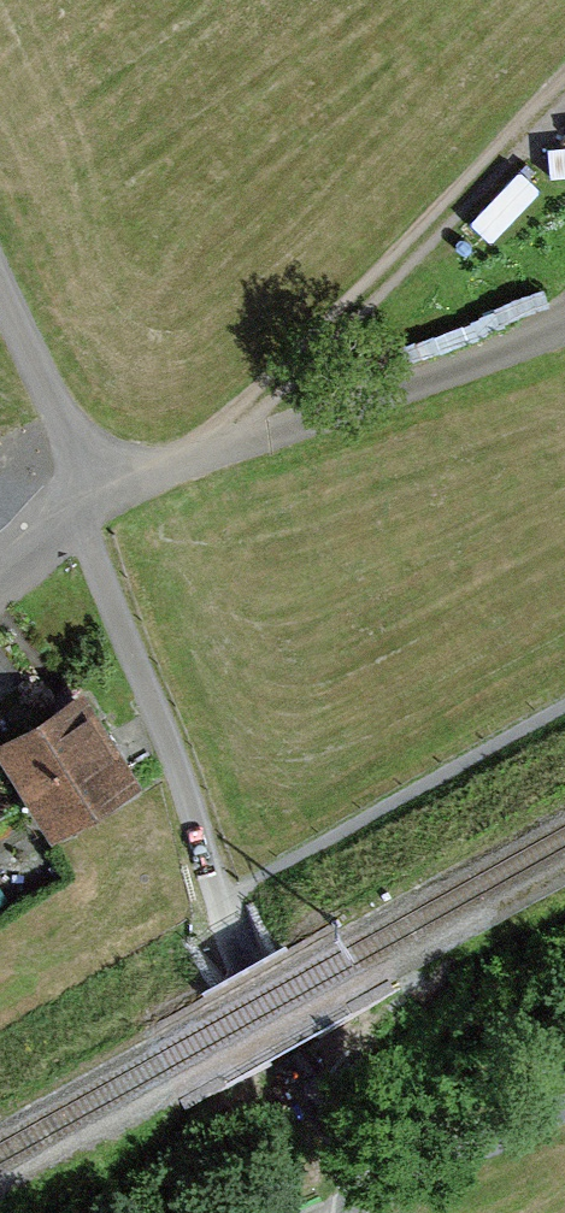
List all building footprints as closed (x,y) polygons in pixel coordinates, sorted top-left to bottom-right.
[(80,698),(6,742),(55,822),(129,778),(80,698)]
